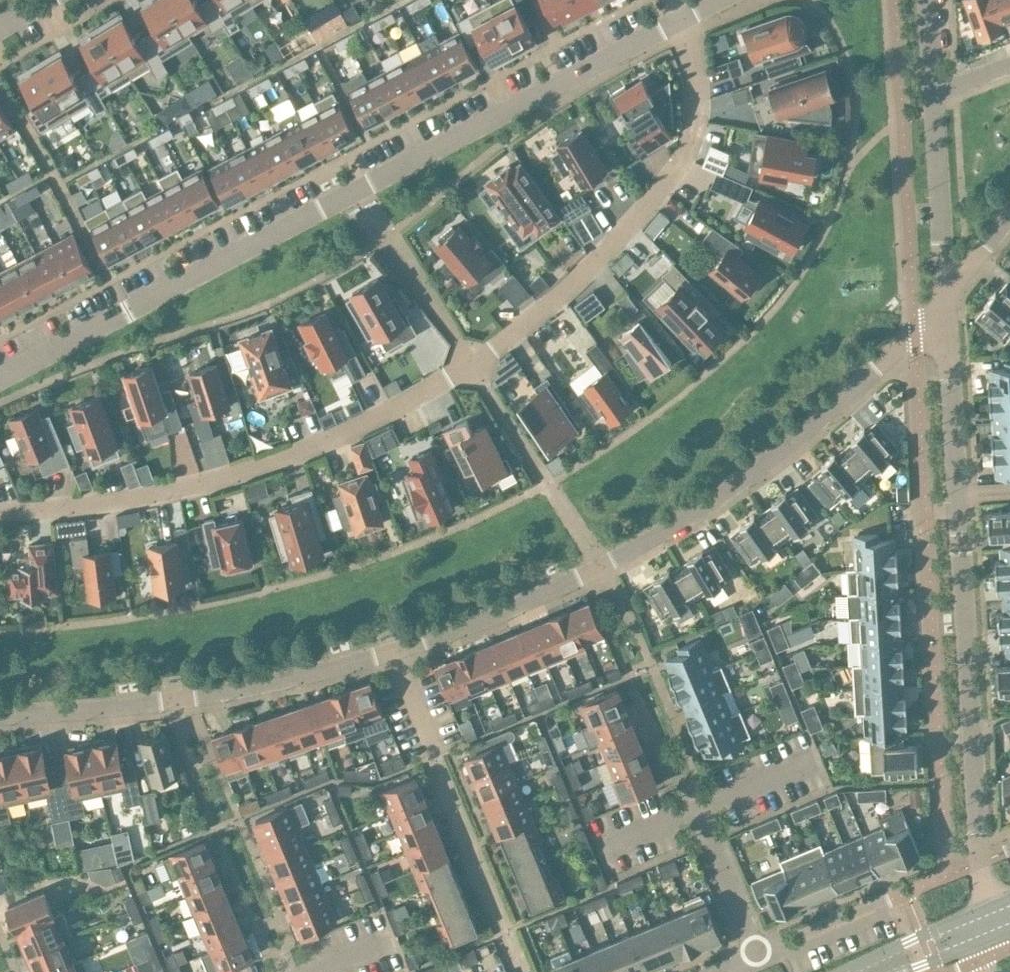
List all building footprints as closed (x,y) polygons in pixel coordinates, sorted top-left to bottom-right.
[(168,0),(152,0),(143,5),(158,29),(148,35),(162,59),(193,40),(187,30),(168,0)] [(210,0),(206,0),(198,5),(196,0),(168,0),(187,30),(192,27),(194,31),(208,23),(211,29),(223,23),(210,0)] [(251,0),(210,0),(223,23),(229,33),(240,26),(234,16),(254,4),(251,0)] [(406,3),(410,11),(421,6),(418,0),(412,0),(406,3)] [(513,0),(496,0),(489,4),(515,55),(527,49),(524,44),(534,39),(513,0)] [(577,0),(543,0),(554,22),(563,17),(564,19),(582,9),(577,0)] [(582,9),(599,0),(577,0),(582,9)] [(1001,20),(993,0),(967,0),(968,4),(966,5),(971,16),(973,15),(980,35),(1004,26),(1001,20)] [(1001,20),(1009,17),(1009,0),(993,0),(1001,20)] [(354,4),(342,11),(349,23),(350,24),(361,17),(354,4)] [(502,56),(504,61),(515,55),(489,4),(457,20),(470,45),(481,39),(492,61),(502,56)] [(342,11),(310,29),(318,41),(349,23),(342,11)] [(385,25),(396,19),(392,11),(381,17),(385,25)] [(786,13),(747,27),(757,57),(761,56),(764,64),(762,65),(763,66),(766,65),(770,76),(797,67),(793,56),(814,48),(814,47),(809,49),(802,40),(804,36),(805,31),(805,24),(801,18),(797,15),(792,13),(786,13)] [(162,59),(148,35),(137,41),(123,17),(113,23),(111,19),(100,25),(131,78),(151,66),(157,76),(168,69),(162,59)] [(381,17),(370,22),(375,30),(385,25),(381,17)] [(131,78),(100,25),(89,32),(92,36),(82,42),(97,66),(87,72),(101,96),(131,78)] [(349,44),(360,38),(356,30),(345,36),(349,44)] [(440,41),(460,78),(469,73),(468,70),(477,65),(459,31),(440,41)] [(345,36),(334,41),(338,49),(349,44),(345,36)] [(460,78),(440,41),(422,51),(440,84),(457,75),(459,79),(460,78)] [(440,84),(422,51),(404,60),(422,94),(440,84)] [(101,96),(87,72),(76,78),(62,54),(53,60),(50,55),(39,62),(71,114),(90,103),(96,113),(107,106),(101,96)] [(739,56),(714,65),(716,71),(728,67),(731,76),(745,72),(739,56)] [(298,70),(309,65),(305,57),(294,62),(298,70)] [(422,94),(404,60),(386,70),(404,103),(422,94)] [(71,114),(39,62),(28,68),(31,73),(21,78),(36,103),(26,109),(40,133),(71,114)] [(294,62),(284,68),(288,76),(298,70),(294,62)] [(782,115),(786,114),(786,115),(787,115),(788,117),(831,122),(832,114),(831,106),(829,99),(834,98),(833,96),(834,96),(826,69),(824,70),(824,69),(772,86),(773,88),(771,88),(780,114),(781,114),(782,115)] [(404,103),(386,70),(368,79),(386,113),(404,103)] [(263,89),(273,84),(269,76),(258,81),(263,89)] [(674,125),(673,113),(670,78),(669,79),(669,81),(657,88),(659,90),(652,95),(642,79),(627,88),(625,85),(609,94),(619,110),(622,107),(627,115),(630,114),(634,121),(632,123),(637,131),(628,136),(641,157),(664,143),(662,139),(671,133),(667,127),(673,124),(673,125),(674,125)] [(386,113),(368,79),(349,89),(369,126),(379,121),(377,117),(386,113)] [(258,81),(248,87),(252,95),(263,89),(258,81)] [(751,86),(738,91),(742,102),(755,97),(751,86)] [(314,101),(339,147),(349,141),(347,138),(356,133),(333,91),(314,101)] [(226,108),(237,103),(233,95),(222,100),(226,108)] [(222,100),(212,106),(216,114),(226,108),(222,100)] [(339,147),(314,101),(318,110),(301,119),(319,153),(336,143),(338,147),(339,147)] [(14,127),(0,105),(0,136),(14,127)] [(193,118),(189,110),(178,116),(182,124),(193,118)] [(283,128),(301,162),(319,153),(301,119),(283,128)] [(174,135),(170,127),(159,133),(163,141),(174,135)] [(265,138),(283,172),(301,162),(283,128),(265,138)] [(561,150),(553,155),(564,174),(573,168),(582,184),(606,170),(581,129),(557,143),(561,150)] [(810,141),(756,132),(748,171),(768,174),(767,179),(786,183),(788,173),(812,177),(816,153),(806,151),(808,142),(810,142),(810,141)] [(148,138),(153,146),(163,141),(159,133),(148,138)] [(247,147),(265,181),(283,172),(265,138),(247,147)] [(702,164),(718,171),(723,173),(731,153),(711,144),(702,164)] [(138,154),(134,146),(123,152),(127,160),(138,154)] [(265,181),(247,147),(229,157),(247,191),(265,181)] [(113,157),(117,165),(127,160),(123,152),(113,157)] [(247,191),(229,157),(210,167),(230,204),(240,198),(239,195),(247,191)] [(509,164),(487,180),(490,184),(482,189),(493,205),(497,202),(507,215),(503,219),(514,234),(522,228),(525,232),(533,226),(539,233),(560,217),(523,167),(516,173),(509,164)] [(102,173),(98,165),(87,171),(91,179),(102,173)] [(164,187),(182,220),(199,211),(201,215),(202,214),(183,177),(178,167),(159,177),(164,187)] [(201,168),(183,177),(202,214),(212,209),(210,206),(219,201),(201,168)] [(18,176),(22,184),(34,178),(29,169),(18,176)] [(81,184),(91,179),(87,171),(76,176),(81,184)] [(723,173),(718,171),(711,186),(746,201),(752,186),(723,173)] [(18,176),(6,182),(11,191),(22,184),(18,176)] [(25,189),(30,198),(41,191),(37,183),(25,189)] [(142,187),(142,188),(164,230),(182,220),(164,187),(147,196),(142,187)] [(146,240),(164,230),(142,188),(123,197),(146,240)] [(25,189),(14,196),(19,204),(30,198),(25,189)] [(128,206),(110,216),(128,249),(146,240),(123,197),(123,198),(128,206)] [(792,250),(806,223),(776,207),(775,209),(759,201),(747,223),(751,225),(746,234),(777,251),(781,244),(792,250)] [(120,253),(128,249),(110,216),(105,207),(85,217),(89,227),(91,225),(111,262),(122,257),(120,253)] [(441,241),(437,245),(448,257),(444,261),(453,271),(457,268),(468,280),(479,270),(487,279),(506,264),(492,247),(484,254),(479,247),(480,247),(472,238),(471,239),(460,225),(455,229),(452,225),(438,237),(441,241)] [(746,292),(749,294),(759,283),(756,280),(760,275),(737,256),(744,248),(713,226),(702,239),(722,256),(710,270),(742,297),(746,292)] [(93,271),(74,235),(56,244),(75,280),(93,271)] [(57,290),(75,280),(56,244),(38,254),(57,290)] [(39,300),(57,290),(38,254),(20,264),(39,300)] [(675,288),(656,306),(684,335),(689,330),(706,347),(710,344),(712,347),(724,336),(721,333),(725,329),(711,314),(718,307),(674,262),(662,274),(675,288)] [(21,309),(39,300),(20,264),(2,273),(21,309)] [(0,274),(0,314),(3,319),(21,309),(2,273),(0,274)] [(513,273),(499,285),(516,304),(530,293),(513,273)] [(540,274),(526,286),(535,298),(550,285),(540,274)] [(401,304),(396,306),(379,277),(352,292),(354,295),(347,300),(356,316),(358,315),(361,320),(359,322),(369,338),(376,334),(378,337),(382,335),(383,338),(397,330),(404,341),(417,333),(401,304)] [(1007,284),(998,294),(996,291),(984,305),(987,307),(978,317),(1004,340),(1009,332),(1009,286),(1007,284)] [(594,289),(574,304),(586,320),(606,306),(594,289)] [(325,311),(300,324),(308,340),(306,341),(313,354),(315,353),(322,368),(342,358),(353,380),(367,373),(344,327),(335,331),(325,311)] [(640,378),(650,373),(652,377),(653,376),(651,372),(672,361),(656,340),(655,341),(639,320),(620,335),(629,347),(625,350),(640,378)] [(548,322),(538,329),(544,337),(554,329),(548,322)] [(262,390),(262,391),(288,383),(290,388),(291,388),(302,384),(303,384),(304,384),(293,351),(292,351),(292,352),(282,355),(277,343),(277,341),(275,342),(271,330),(270,329),(243,339),(249,355),(251,359),(247,361),(254,380),(258,378),(262,390)] [(579,392),(597,416),(605,411),(612,420),(632,405),(621,391),(629,385),(597,341),(586,349),(603,372),(586,384),(587,386),(579,392)] [(1009,395),(1009,361),(1006,361),(1006,368),(990,369),(991,380),(989,380),(989,396),(1009,395)] [(151,364),(125,373),(147,438),(183,425),(170,388),(160,391),(151,364)] [(199,398),(189,401),(201,440),(214,435),(207,412),(230,405),(217,364),(190,372),(199,398)] [(551,445),(575,428),(569,418),(574,414),(548,376),(534,385),(538,390),(521,402),(551,445)] [(993,422),(1009,421),(1009,395),(989,396),(990,412),(993,412),(993,422)] [(120,454),(98,396),(72,406),(77,420),(68,423),(78,448),(87,445),(94,464),(120,454)] [(70,463),(51,417),(42,421),(37,408),(11,419),(28,459),(41,454),(48,473),(70,463)] [(512,470),(506,458),(503,460),(485,424),(472,430),(466,419),(445,430),(467,473),(477,467),(484,480),(497,474),(498,477),(512,470)] [(993,449),(1009,448),(1009,421),(993,422),(994,433),(992,433),(993,449)] [(853,442),(845,449),(866,473),(874,466),(877,469),(889,458),(887,455),(896,448),(875,423),(866,431),(864,428),(851,439),(853,442)] [(381,432),(365,439),(373,456),(389,449),(381,432)] [(359,470),(373,465),(364,441),(351,445),(359,470)] [(993,449),(994,465),(996,465),(997,476),(1009,475),(1009,448),(993,449)] [(436,474),(441,472),(431,449),(411,458),(416,470),(401,476),(416,518),(426,515),(427,518),(453,507),(443,485),(441,486),(436,474)] [(866,473),(845,449),(837,456),(834,453),(821,464),(824,467),(814,475),(835,499),(845,491),(847,494),(860,483),(858,480),(866,473)] [(546,462),(554,475),(567,466),(559,454),(546,462)] [(130,487),(141,482),(133,460),(121,464),(130,487)] [(367,473),(340,482),(344,492),(334,495),(344,525),(349,527),(355,525),(357,531),(383,522),(377,503),(378,502),(381,497),(376,481),(370,483),(367,473)] [(313,527),(323,524),(312,488),(292,494),(295,503),(277,509),(277,510),(278,509),(279,512),(270,515),(283,558),(292,555),(294,561),(293,562),(294,563),(323,554),(323,553),(321,553),(313,527)] [(774,505),(765,511),(784,538),(792,531),(794,534),(808,524),(806,521),(816,514),(797,488),(787,495),(785,492),(772,502),(774,505)] [(988,512),(990,536),(1009,535),(1009,510),(988,512)] [(784,538),(765,511),(756,518),(754,515),(740,525),(742,527),(732,534),(751,561),(761,554),(763,557),(777,547),(775,544),(784,538)] [(250,562),(252,562),(242,518),(216,524),(215,518),(203,521),(210,548),(220,546),(225,568),(233,566),(234,570),(251,566),(250,562)] [(83,520),(56,523),(57,537),(84,534),(83,520)] [(192,556),(186,526),(175,528),(177,542),(150,546),(156,590),(184,585),(180,558),(192,556)] [(846,568),(846,569),(897,566),(897,550),(894,550),(893,539),(877,540),(877,533),(854,535),(856,567),(846,568)] [(88,597),(116,594),(111,550),(90,553),(87,536),(71,538),(74,565),(84,564),(88,597)] [(20,566),(8,567),(10,595),(22,594),(22,598),(46,596),(46,592),(57,591),(53,541),(30,543),(31,554),(19,555),(20,566)] [(689,561),(680,567),(696,595),(706,589),(708,592),(722,584),(720,580),(731,574),(714,546),(704,553),(702,549),(687,558),(689,561)] [(996,575),(1009,574),(1009,547),(1001,548),(1002,558),(995,559),(996,575)] [(813,560),(803,567),(812,578),(821,571),(813,560)] [(846,569),(847,593),(857,592),(896,590),(896,581),(898,581),(897,566),(846,569)] [(696,595),(680,567),(671,572),(669,569),(654,578),(656,581),(646,587),(662,615),(673,609),(674,612),(689,603),(687,600),(696,595)] [(812,578),(803,567),(794,574),(802,585),(812,578)] [(1004,601),(1009,600),(1009,574),(996,575),(997,590),(1003,590),(1004,601)] [(857,593),(847,594),(848,616),(858,615),(858,616),(900,613),(899,598),(897,598),(896,590),(857,592),(857,593)] [(999,627),(1009,627),(1009,600),(1004,601),(1005,611),(998,612),(999,627)] [(569,610),(583,644),(603,635),(589,602),(569,610)] [(558,615),(551,618),(564,651),(583,644),(569,610),(559,614),(558,612),(556,612),(558,615)] [(849,617),(850,641),(899,638),(899,629),(901,629),(900,613),(849,617)] [(551,618),(532,626),(546,659),(564,651),(551,618)] [(772,638),(785,633),(780,622),(767,628),(772,638)] [(524,629),(513,633),(527,667),(546,659),(532,626),(525,629),(524,626),(523,627),(524,629)] [(1007,653),(1009,653),(1009,627),(999,627),(1000,643),(1007,642),(1007,653)] [(794,630),(785,633),(790,644),(799,640),(794,630)] [(513,633),(494,641),(508,675),(527,667),(513,633)] [(785,633),(772,638),(777,650),(790,644),(785,633)] [(757,652),(770,647),(765,635),(752,640),(757,652)] [(852,664),(852,665),(903,661),(902,646),(900,646),(899,638),(850,641),(850,642),(860,641),(861,663),(852,664)] [(668,671),(674,685),(722,666),(722,665),(712,669),(700,639),(678,647),(681,653),(666,659),(670,670),(668,671)] [(490,643),(475,649),(489,683),(508,675),(494,641),(491,643),(490,640),(489,641),(490,643)] [(774,657),(770,647),(757,652),(761,662),(774,657)] [(456,654),(455,655),(470,691),(489,683),(475,649),(457,657),(456,654)] [(450,699),(470,691),(455,655),(456,657),(436,665),(450,699)] [(787,675),(800,670),(796,659),(783,664),(787,675)] [(852,665),(853,689),(902,685),(902,677),(904,677),(903,661),(852,665)] [(998,666),(999,691),(1009,690),(1009,665),(998,666)] [(682,699),(685,707),(731,688),(722,666),(674,685),(680,700),(682,699)] [(619,667),(606,672),(610,680),(622,675),(619,667)] [(805,682),(800,670),(787,675),(792,687),(805,682)] [(590,678),(578,684),(581,692),(593,687),(590,678)] [(775,696),(788,691),(783,679),(770,685),(775,696)] [(382,715),(370,682),(350,689),(362,723),(366,734),(390,725),(385,714),(382,715)] [(581,692),(578,684),(567,689),(570,697),(581,692)] [(853,689),(855,712),(906,709),(905,693),(903,694),(902,685),(853,689)] [(583,702),(592,722),(625,708),(617,688),(583,702)] [(731,688),(685,707),(689,714),(686,715),(692,730),(740,710),(731,688)] [(362,723),(350,689),(339,692),(338,690),(337,690),(338,693),(331,695),(343,730),(346,741),(366,734),(362,723)] [(792,702),(788,691),(775,696),(779,707),(792,702)] [(331,695),(311,702),(323,736),(343,730),(331,695)] [(552,695),(540,699),(544,708),(555,703),(552,695)] [(544,708),(540,699),(529,704),(533,713),(544,708)] [(303,705),(292,709),(304,743),(323,736),(311,702),(304,704),(304,702),(302,702),(303,705)] [(814,703),(810,705),(801,708),(806,720),(819,714),(814,703)] [(592,722),(599,741),(635,726),(635,725),(633,726),(625,708),(592,722)] [(292,709),(273,715),(285,750),(304,743),(292,709)] [(865,713),(866,736),(905,733),(905,725),(907,725),(906,709),(855,712),(855,713),(865,713)] [(750,735),(740,710),(692,730),(698,744),(701,743),(705,754),(720,748),(722,754),(744,745),(741,739),(750,735)] [(515,711),(503,715),(506,724),(518,719),(515,711)] [(268,717),(254,722),(266,756),(285,750),(273,715),(270,717),(269,714),(268,714),(268,717)] [(823,726),(819,714),(806,720),(811,731),(819,728),(823,726)] [(506,724),(503,715),(492,720),(495,728),(506,724)] [(1001,721),(1006,731),(1009,730),(1009,717),(1001,721)] [(234,726),(233,726),(246,763),(266,756),(254,722),(235,729),(234,726)] [(553,738),(562,734),(557,723),(548,726),(553,738)] [(249,771),(246,763),(233,726),(233,727),(234,729),(214,736),(229,778),(249,771)] [(599,741),(607,760),(641,746),(633,728),(636,727),(635,726),(599,741)] [(474,727),(462,732),(465,741),(478,735),(474,727)] [(509,762),(501,742),(512,738),(512,737),(513,736),(514,735),(514,734),(513,733),(513,732),(513,731),(512,731),(511,730),(510,729),(509,729),(508,729),(484,740),(487,748),(467,757),(475,776),(473,777),(509,762)] [(141,740),(153,780),(178,773),(177,770),(180,769),(176,755),(173,756),(166,733),(164,733),(163,730),(151,733),(152,737),(141,740)] [(542,749),(550,746),(545,733),(537,737),(542,749)] [(905,734),(905,733),(866,736),(866,737),(869,737),(871,772),(918,769),(916,745),(895,746),(895,735),(905,734)] [(566,746),(562,734),(553,738),(558,750),(566,746)] [(91,741),(102,793),(122,789),(126,805),(142,801),(140,792),(135,770),(124,773),(116,739),(105,742),(104,738),(91,741)] [(62,783),(69,817),(86,813),(82,798),(102,793),(91,741),(78,744),(79,747),(67,750),(73,781),(62,783)] [(69,817),(62,783),(50,786),(41,745),(29,747),(29,744),(17,747),(27,799),(48,795),(53,820),(69,817)] [(554,757),(550,746),(542,749),(546,760),(554,757)] [(607,760),(615,779),(651,764),(651,763),(648,764),(641,746),(607,760)] [(11,819),(7,804),(27,799),(17,747),(3,750),(4,753),(0,754),(0,822),(11,819)] [(389,758),(394,770),(406,765),(401,753),(389,758)] [(386,773),(394,770),(389,758),(381,761),(386,773)] [(569,776),(578,772),(573,760),(564,764),(569,776)] [(517,781),(509,762),(473,777),(473,778),(475,777),(483,795),(517,781)] [(651,764),(615,779),(623,798),(657,784),(649,765),(651,764)] [(356,769),(356,768),(344,768),(344,777),(356,778),(356,769)] [(370,769),(356,768),(356,769),(356,778),(370,778),(370,769)] [(327,769),(315,773),(318,782),(330,777),(327,769)] [(557,786),(565,783),(560,771),(552,774),(557,786)] [(582,784),(578,772),(569,776),(574,788),(582,784)] [(318,782),(315,773),(304,778),(307,787),(318,782)] [(1002,778),(1003,804),(1009,801),(1009,774),(1002,778)] [(382,792),(390,812),(426,797),(423,798),(415,778),(382,792)] [(488,815),(525,800),(517,781),(483,795),(491,814),(488,815)] [(570,794),(565,783),(557,786),(562,798),(570,794)] [(289,784),(276,789),(280,798),(293,792),(289,784)] [(339,784),(338,793),(351,793),(351,784),(339,784)] [(871,788),(872,797),(886,796),(886,787),(871,788)] [(872,797),(871,788),(857,789),(858,798),(872,797)] [(140,792),(142,801),(147,822),(160,819),(154,789),(140,792)] [(280,798),(276,789),(266,793),(270,802),(280,798)] [(844,811),(840,801),(841,801),(837,791),(824,796),(828,806),(829,806),(832,815),(844,811)] [(258,797),(251,800),(239,805),(242,814),(261,806),(258,797)] [(329,813),(338,809),(333,797),(324,800),(329,813)] [(390,812),(398,831),(431,817),(424,799),(426,798),(426,797),(390,812)] [(804,804),(807,813),(821,808),(817,799),(804,804)] [(491,815),(499,833),(533,819),(525,800),(488,815),(489,816),(491,815)] [(573,801),(565,805),(570,817),(578,814),(573,801)] [(586,818),(595,815),(590,802),(581,806),(586,818)] [(807,813),(804,804),(791,810),(795,818),(807,813)] [(261,841),(264,840),(297,826),(289,806),(255,820),(263,839),(261,840),(261,841)] [(343,820),(338,809),(329,813),(334,824),(343,820)] [(919,850),(905,818),(901,809),(880,818),(883,827),(898,862),(921,853),(920,850),(919,850)] [(764,821),(767,830),(781,824),(777,815),(764,821)] [(398,831),(406,850),(439,836),(431,817),(398,831)] [(506,851),(507,852),(540,838),(533,819),(499,833),(506,849),(503,850),(504,852),(506,851)] [(767,830),(764,821),(751,826),(755,835),(767,830)] [(264,840),(272,859),(305,845),(297,826),(264,840)] [(883,827),(863,835),(878,871),(898,862),(883,827)] [(580,843),(589,840),(584,828),(575,831),(580,843)] [(128,830),(112,833),(119,864),(134,857),(128,830)] [(360,847),(369,843),(364,831),(355,834),(360,847)] [(341,838),(345,849),(354,846),(349,834),(341,838)] [(406,850),(414,869),(447,855),(440,837),(442,836),(442,835),(439,836),(406,850)] [(863,835),(844,844),(858,879),(878,871),(863,835)] [(507,852),(515,871),(541,860),(533,842),(541,839),(540,838),(507,852)] [(589,840),(580,843),(585,855),(593,851),(589,840)] [(171,878),(212,861),(204,841),(163,858),(171,878)] [(820,842),(800,851),(818,896),(838,887),(824,852),(820,842)] [(374,854),(369,843),(360,847),(365,858),(374,854)] [(844,844),(824,852),(838,887),(858,879),(844,844)] [(277,878),(313,863),(305,845),(272,859),(279,877),(277,878)] [(354,846),(345,849),(345,850),(330,856),(332,861),(338,858),(343,859),(345,863),(359,858),(354,846)] [(779,859),(783,869),(784,868),(799,904),(818,896),(800,851),(779,859)] [(414,869),(422,888),(458,872),(457,872),(455,873),(447,855),(414,869)] [(666,862),(671,874),(680,870),(674,858),(666,862)] [(179,876),(186,894),(220,880),(212,862),(215,861),(214,860),(212,861),(171,878),(171,879),(179,876)] [(520,890),(556,875),(555,874),(548,877),(541,860),(515,871),(522,889),(520,890)] [(663,877),(671,874),(666,862),(658,865),(663,877)] [(321,882),(313,863),(277,878),(277,879),(279,878),(287,897),(321,882)] [(120,864),(112,867),(117,879),(125,876),(120,864)] [(376,884),(384,880),(379,868),(371,872),(376,884)] [(776,913),(799,904),(784,868),(783,869),(751,882),(760,905),(771,900),(775,910),(774,910),(776,913)] [(361,888),(370,884),(364,872),(356,876),(361,888)] [(422,888),(430,906),(463,892),(456,874),(458,873),(458,872),(422,888)] [(603,873),(593,877),(598,889),(608,885),(603,873)] [(629,877),(632,886),(644,881),(640,873),(629,877)] [(564,895),(556,875),(520,890),(520,891),(523,890),(531,909),(564,895)] [(133,880),(138,892),(147,888),(142,876),(133,880)] [(632,886),(629,877),(617,882),(620,891),(632,886)] [(186,894),(194,913),(228,899),(220,880),(186,894)] [(389,892),(384,880),(376,884),(381,896),(389,892)] [(329,901),(321,882),(287,897),(295,914),(292,915),(293,916),(295,915),(329,901)] [(374,896),(370,884),(361,888),(366,899),(374,896)] [(152,900),(147,888),(138,892),(143,903),(152,900)] [(12,919),(14,920),(18,929),(15,930),(15,931),(54,915),(44,891),(8,906),(9,909),(9,910),(8,911),(8,912),(8,914),(9,915),(9,917),(10,918),(12,919)] [(430,906),(437,925),(473,910),(471,911),(463,892),(430,906)] [(593,898),(597,907),(609,902),(605,893),(593,898)] [(130,911),(138,907),(133,895),(125,899),(130,911)] [(683,904),(686,912),(687,911),(701,945),(723,935),(722,934),(720,935),(704,895),(683,904)] [(194,913),(202,931),(235,917),(228,900),(231,899),(230,898),(228,899),(194,913)] [(597,907),(593,898),(581,903),(585,912),(597,907)] [(337,921),(329,901),(295,915),(303,935),(337,921)] [(378,908),(376,902),(368,905),(370,911),(378,908)] [(386,910),(391,922),(400,919),(395,906),(386,910)] [(143,919),(138,907),(130,911),(134,922),(143,919)] [(474,911),(473,910),(437,925),(446,945),(479,931),(471,912),(474,911)] [(564,910),(555,914),(560,926),(569,922),(564,910)] [(686,912),(668,919),(682,952),(701,945),(687,911),(686,912)] [(154,929),(163,925),(158,914),(150,917),(154,929)] [(560,926),(555,914),(547,917),(552,929),(560,926)] [(26,951),(27,951),(28,953),(63,938),(54,915),(15,931),(16,931),(18,930),(22,940),(22,941),(21,942),(21,944),(21,946),(22,947),(23,948),(24,950),(26,951)] [(202,931),(210,950),(243,936),(235,917),(202,931)] [(400,919),(391,922),(396,933),(404,930),(400,919)] [(668,919),(649,927),(663,960),(682,952),(668,919)] [(168,937),(163,925),(154,929),(159,941),(168,937)] [(649,927),(630,935),(644,968),(663,960),(649,927)] [(246,935),(243,936),(210,950),(218,970),(251,956),(244,938),(246,937),(246,935)] [(611,942),(624,971),(634,971),(644,968),(630,935),(611,942)] [(33,966),(35,971),(48,971),(73,961),(63,938),(28,953),(29,956),(28,957),(28,959),(28,961),(28,962),(29,963),(30,965),(31,966),(33,966)] [(150,957),(158,954),(153,942),(145,945),(150,957)] [(593,950),(602,971),(624,971),(611,942),(593,950)] [(474,948),(465,951),(470,963),(479,959),(474,948)] [(573,958),(569,949),(551,957),(555,966),(554,966),(556,971),(579,971),(574,958),(573,958)] [(574,958),(579,971),(602,971),(593,950),(574,958)] [(170,967),(179,963),(174,951),(165,955),(170,967)] [(470,963),(465,951),(458,954),(463,966),(470,963)] [(414,952),(405,955),(410,968),(419,964),(414,952)] [(162,965),(158,954),(150,957),(154,968),(162,965)] [(83,957),(73,961),(48,971),(89,971),(83,957)] [(427,967),(429,971),(439,971),(443,970),(440,962),(427,967)] [(179,963),(170,967),(172,971),(182,971),(179,963)]
